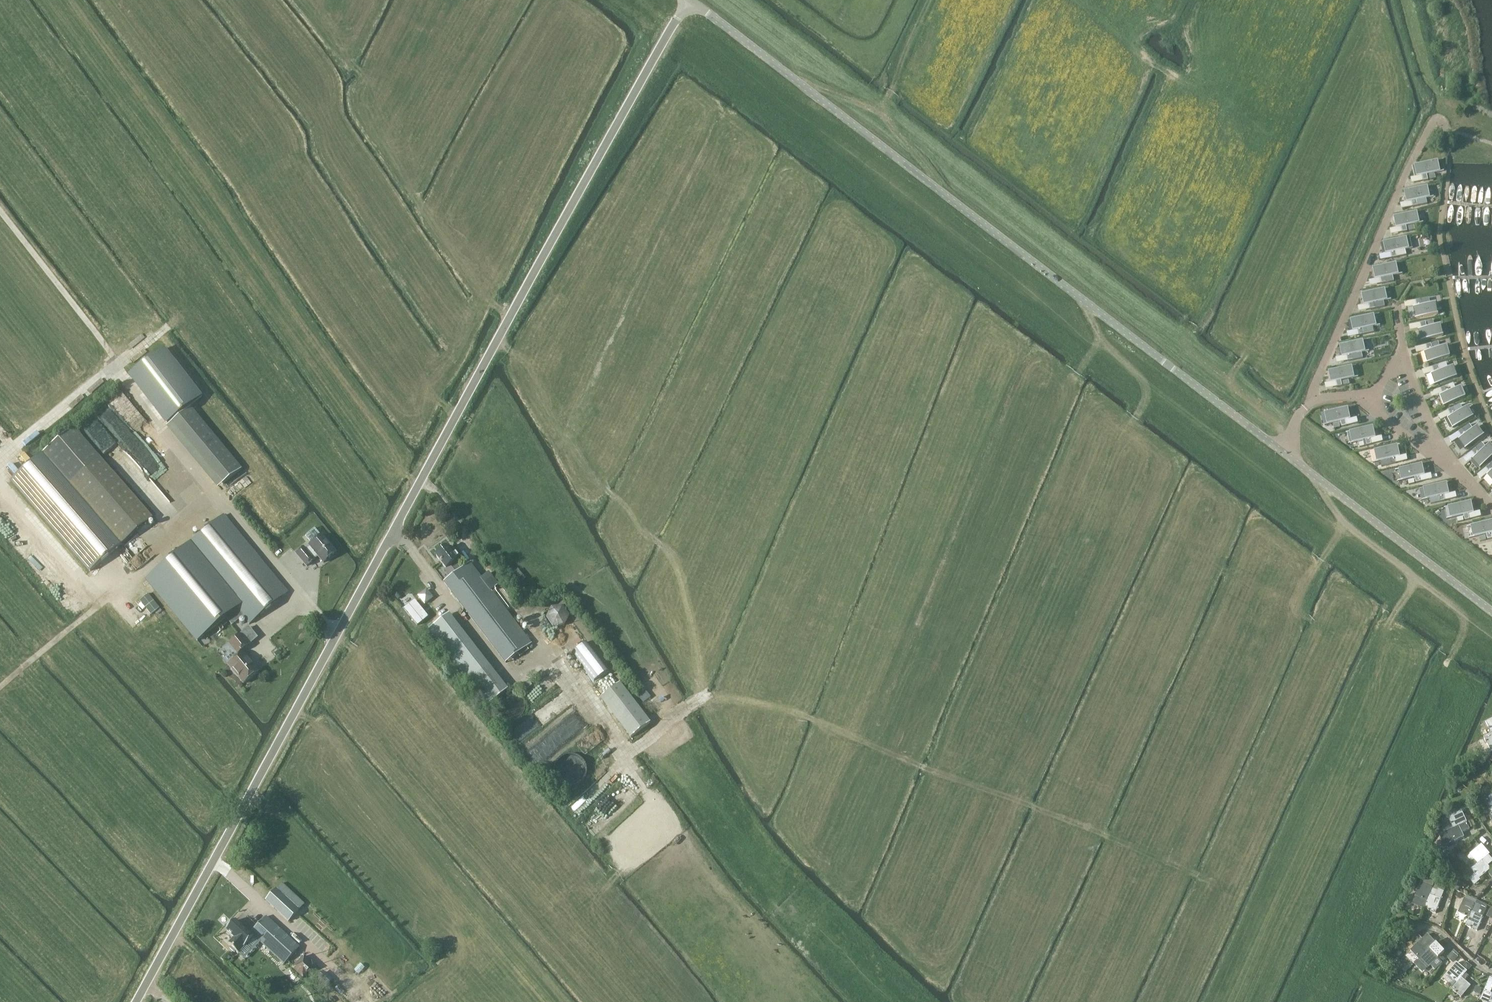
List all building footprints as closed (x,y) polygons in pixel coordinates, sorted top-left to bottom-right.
[(1416,166),(1419,177),(1422,176),(1424,182),(1429,180),(1427,175),(1444,171),(1439,172),(1436,162),(1442,160),(1416,166)] [(1406,191),(1408,203),(1412,202),(1413,207),(1418,206),(1417,201),(1434,197),(1428,198),(1426,187),(1432,186),(1431,186),(1406,191)] [(1396,217),(1398,228),(1402,228),(1403,233),(1408,232),(1407,226),(1424,223),(1423,222),(1418,223),(1416,213),(1421,212),(1421,211),(1396,217)] [(1385,243),(1388,254),(1391,253),(1392,259),(1397,257),(1396,252),(1413,248),(1407,249),(1405,239),(1411,237),(1385,243)] [(1375,268),(1377,280),(1381,279),(1382,284),(1387,283),(1386,278),(1403,274),(1397,275),(1395,264),(1400,263),(1375,268)] [(1363,294),(1366,305),(1370,305),(1371,310),(1376,309),(1374,304),(1391,300),(1391,299),(1386,300),(1384,290),(1389,289),(1389,288),(1363,294)] [(1415,318),(1415,319),(1437,315),(1437,314),(1436,314),(1434,304),(1435,304),(1435,303),(1422,306),(1421,300),(1416,301),(1417,307),(1413,307),(1413,308),(1414,308),(1416,318),(1415,318)] [(1378,315),(1378,314),(1352,320),(1355,331),(1359,330),(1360,336),(1373,333),(1372,328),(1381,326),(1380,325),(1375,326),(1373,316),(1378,315)] [(1421,340),(1421,341),(1442,336),(1441,336),(1439,326),(1440,325),(1427,328),(1426,322),(1421,323),(1422,329),(1418,330),(1419,330),(1421,340)] [(1341,346),(1344,357),(1347,356),(1349,362),(1354,360),(1352,355),(1369,351),(1364,352),(1362,342),(1367,340),(1341,346)] [(1427,363),(1449,357),(1448,357),(1447,357),(1444,347),(1445,346),(1433,350),(1432,344),(1427,346),(1428,351),(1424,352),(1424,353),(1425,353),(1428,363),(1427,363)] [(167,423),(191,405),(202,396),(165,348),(141,367),(130,375),(167,423)] [(1330,371),(1333,383),(1337,382),(1338,387),(1343,386),(1341,381),(1358,377),(1353,378),(1351,367),(1356,366),(1330,371)] [(1435,384),(1435,385),(1456,378),(1456,377),(1455,378),(1451,368),(1452,367),(1440,371),(1438,366),(1433,367),(1435,373),(1431,374),(1432,375),(1432,374),(1435,384)] [(1460,388),(1456,389),(1454,384),(1441,389),(1443,394),(1440,396),(1444,406),(1444,407),(1464,399),(1464,398),(1463,399),(1459,389),(1460,388)] [(1453,428),(1473,418),(1472,418),(1471,418),(1466,409),(1467,408),(1456,414),(1453,409),(1449,411),(1451,416),(1448,418),(1449,418),(1453,427),(1453,428)] [(1349,420),(1346,409),(1321,414),(1321,415),(1327,413),(1329,424),(1323,425),(1323,426),(1341,422),(1342,427),(1347,426),(1345,421),(1349,420)] [(168,430),(218,488),(242,470),(192,410),(168,430)] [(1473,429),(1470,425),(1459,433),(1462,437),(1459,439),(1459,440),(1465,448),(1465,449),(1483,437),(1483,436),(1482,437),(1476,428),(1477,427),(1473,429)] [(152,517),(74,426),(43,453),(121,544),(152,517)] [(1374,439),(1372,427),(1346,433),(1352,432),(1354,442),(1348,444),(1349,444),(1366,440),(1367,446),(1372,445),(1370,439),(1374,439)] [(1480,468),(1491,458),(1491,449),(1489,446),(1490,445),(1489,445),(1480,453),(1476,449),(1472,452),(1476,456),(1473,459),(1473,460),(1474,459),(1480,467),(1480,468)] [(1399,457),(1396,446),(1371,452),(1376,451),(1379,461),(1373,462),(1373,463),(1390,459),(1391,465),(1396,464),(1395,458),(1399,457)] [(121,544),(43,453),(12,480),(90,571),(121,544)] [(1423,476),(1421,465),(1395,470),(1395,471),(1401,470),(1403,480),(1398,481),(1398,482),(1415,478),(1416,483),(1421,482),(1420,477),(1423,476)] [(1448,495),(1445,484),(1420,489),(1420,490),(1425,488),(1428,499),(1422,500),(1439,497),(1441,502),(1445,501),(1444,496),(1448,495)] [(1472,514),(1470,502),(1444,508),(1450,507),(1452,518),(1447,519),(1464,516),(1465,521),(1470,520),(1469,515),(1472,514)] [(287,594),(224,517),(146,581),(197,642),(236,610),(249,626),(287,594)] [(1488,540),(1491,539),(1491,536),(1491,534),(1491,533),(1491,521),(1467,527),(1467,528),(1473,526),(1475,537),(1469,538),(1487,535),(1488,540)] [(321,537),(314,529),(305,537),(312,545),(309,547),(310,548),(305,552),(303,549),(296,555),(306,568),(313,561),(318,557),(323,564),(336,554),(321,537)] [(455,552),(451,555),(446,549),(435,557),(446,570),(450,566),(457,574),(444,584),(507,664),(532,644),(469,565),(461,571),(455,563),(460,559),(455,552)] [(425,605),(432,599),(426,591),(418,597),(425,605)] [(415,601),(404,609),(418,626),(428,617),(415,601)] [(488,707),(509,691),(450,615),(429,631),(488,707)] [(239,658),(228,667),(243,685),(258,673),(241,652),(248,647),(239,636),(229,645),(239,658)] [(535,676),(538,681),(545,676),(542,671),(535,676)] [(521,685),(524,690),(531,684),(528,680),(521,685)] [(608,708),(627,693),(620,683),(600,698),(608,708)] [(1465,797),(1469,807),(1475,805),(1471,795),(1465,797)] [(1448,818),(1453,829),(1459,826),(1472,820),(1470,816),(1468,818),(1467,815),(1464,817),(1462,811),(1448,818)] [(1453,829),(1445,833),(1439,835),(1445,847),(1465,837),(1459,826),(1453,829)] [(1470,855),(1478,864),(1483,860),(1488,856),(1490,854),(1482,845),(1470,855)] [(1444,861),(1440,854),(1434,858),(1437,865),(1444,861)] [(1478,864),(1466,874),(1470,879),(1476,874),(1480,879),(1491,869),(1487,865),(1491,861),(1488,856),(1483,860),(1478,864)] [(1416,896),(1427,901),(1428,901),(1430,895),(1432,889),(1436,880),(1424,875),(1416,896)] [(1453,886),(1457,891),(1462,886),(1458,882),(1453,886)] [(1428,901),(1427,901),(1424,909),(1436,913),(1444,892),(1438,890),(1437,891),(1432,889),(1430,895),(1428,901)] [(298,911),(276,890),(265,901),(288,922),(298,911)] [(1458,913),(1469,918),(1470,918),(1472,912),(1476,904),(1464,899),(1458,913)] [(1470,918),(1469,918),(1466,926),(1477,931),(1483,917),(1478,915),(1481,907),(1476,904),(1472,912),(1470,918)] [(299,948),(265,917),(250,933),(253,936),(284,964),(299,948)] [(252,937),(253,936),(250,933),(250,934),(235,921),(226,931),(234,939),(228,945),(231,948),(230,949),(234,954),(236,952),(238,955),(254,938),(252,937)] [(1419,960),(1425,954),(1426,954),(1430,949),(1430,950),(1437,943),(1428,934),(1411,951),(1419,960)] [(1430,949),(1426,954),(1425,954),(1419,960),(1428,969),(1431,966),(1436,970),(1443,963),(1438,959),(1445,952),(1437,943),(1430,950),(1430,949)] [(1401,952),(1397,949),(1393,953),(1397,957),(1401,952)] [(1458,956),(1459,955),(1454,950),(1448,957),(1454,962),(1458,957),(1458,956)] [(1447,974),(1457,983),(1458,983),(1462,978),(1466,974),(1467,972),(1465,969),(1457,963),(1447,974)] [(1458,983),(1457,983),(1452,990),(1461,998),(1471,986),(1465,981),(1469,977),(1466,974),(1462,978),(1458,983)]
